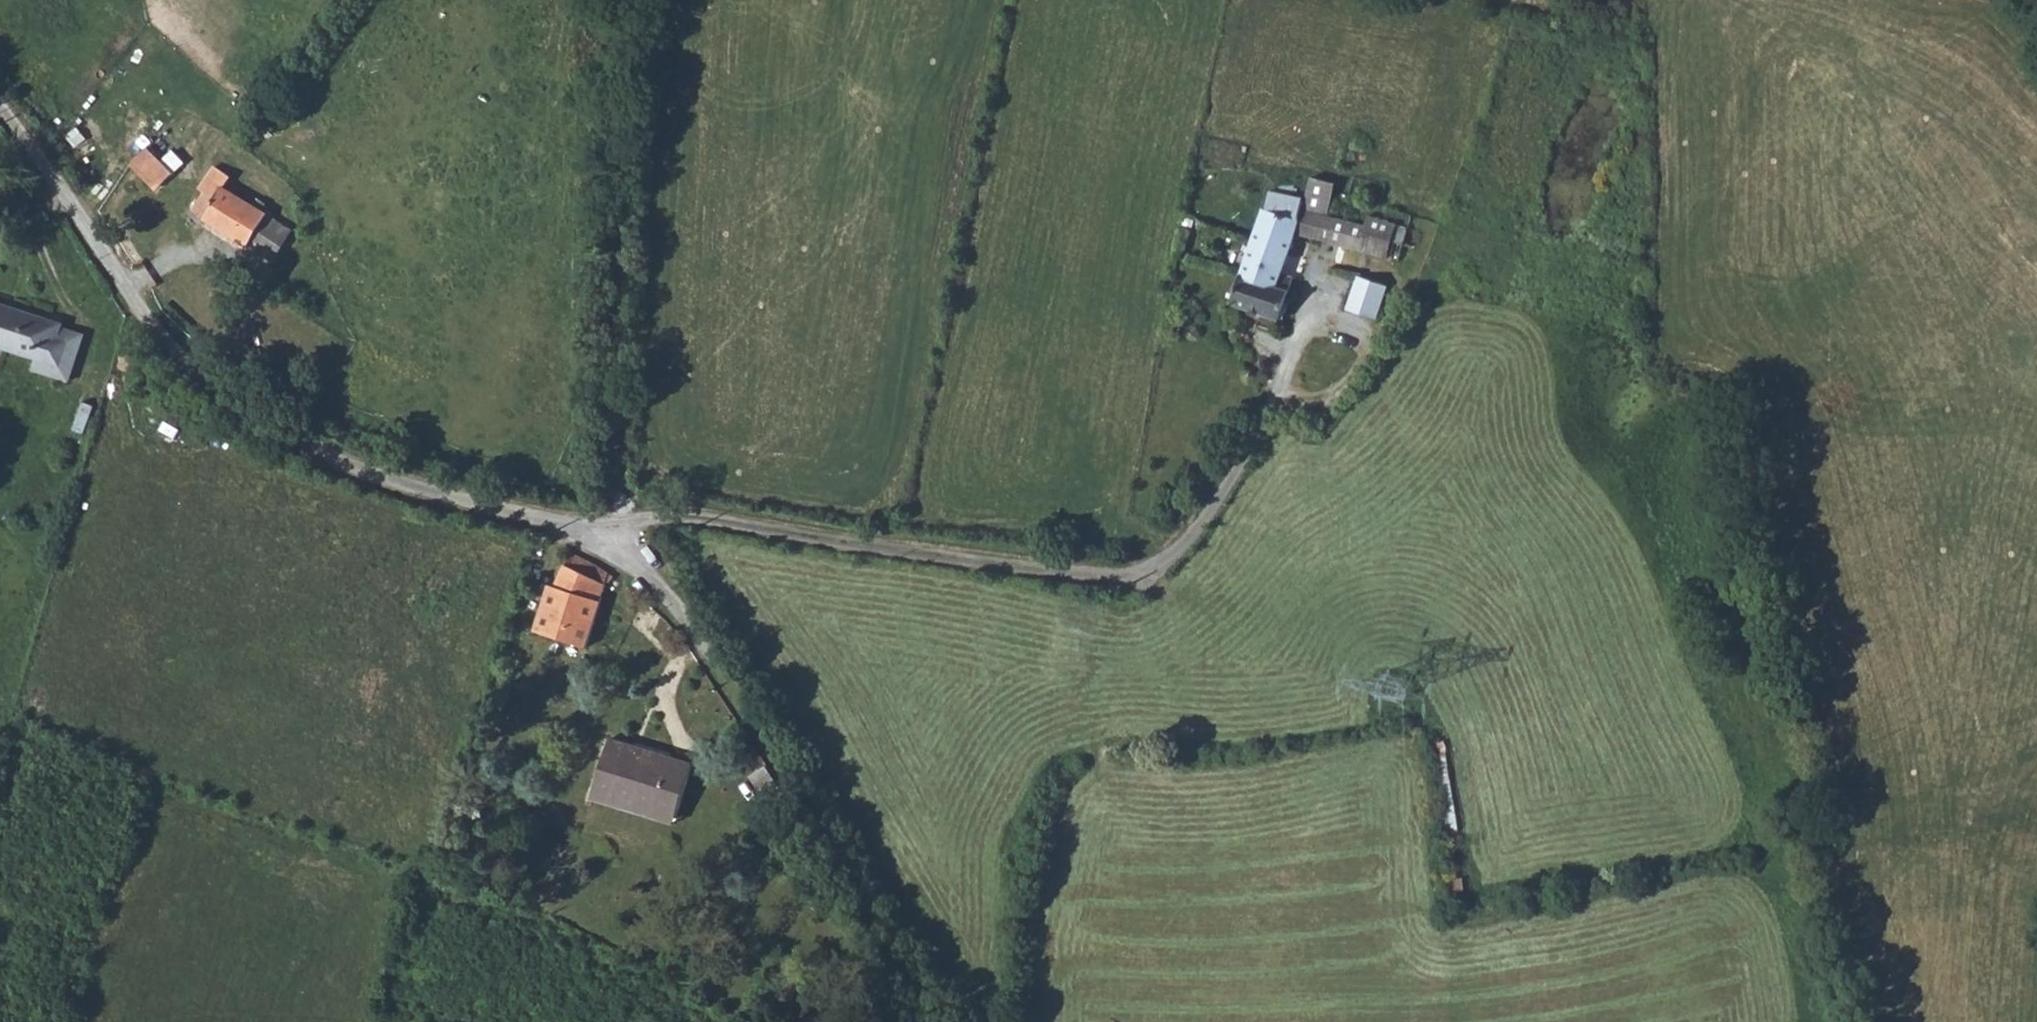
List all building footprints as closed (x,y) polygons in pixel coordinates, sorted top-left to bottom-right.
[(148,149),(134,164),(161,189),(174,173),(148,149)] [(206,194),(190,211),(202,221),(203,220),(252,249),(254,250),(271,221),(223,189),(230,179),(215,168),(201,191),(206,194)] [(1276,192),(1231,305),(1280,322),(1293,279),(1282,276),(1297,236),(1391,257),(1394,241),(1418,247),(1423,231),(1372,217),(1369,226),(1306,208),(1309,201),(1292,197),(1295,193),(1296,188),(1293,182),(1288,180),(1284,182),(1281,185),(1280,189),(1281,194),(1276,192)] [(1349,311),(1376,319),(1387,286),(1361,278),(1349,311)] [(1387,286),(1376,319),(1401,327),(1413,294),(1387,286)] [(41,358),(36,369),(71,381),(87,336),(65,328),(66,323),(0,302),(0,344),(41,358)] [(614,578),(571,552),(556,590),(551,589),(538,630),(591,646),(603,608),(609,584),(612,584),(614,578)] [(616,740),(599,794),(681,820),(697,765),(616,740)]
